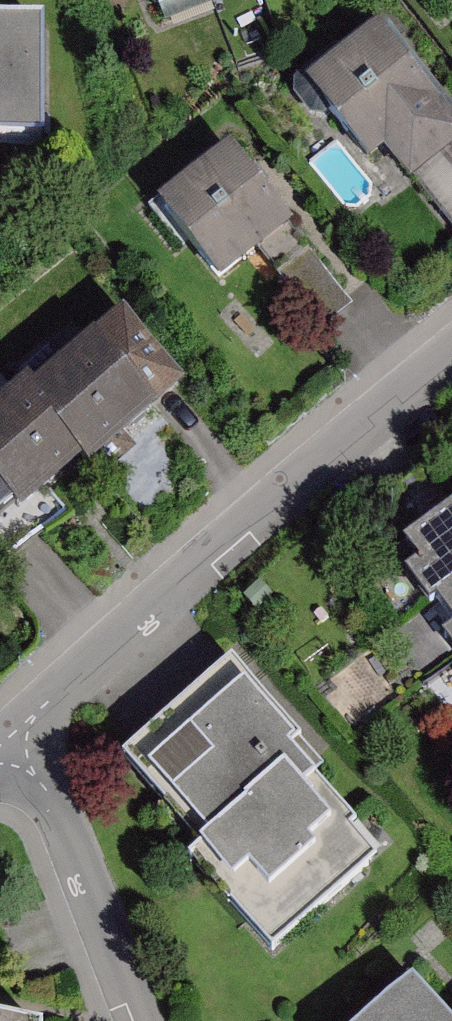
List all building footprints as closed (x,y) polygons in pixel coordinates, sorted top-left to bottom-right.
[(166,13),(205,0),(162,0),(166,13)] [(3,152),(57,151),(53,24),(0,26),(0,153),(3,152)] [(388,41),(321,94),(382,172),(393,163),(415,190),(451,161),(451,122),(388,41)] [(244,159),(173,207),(229,291),(301,243),(244,159)] [(327,327),(355,303),(312,252),(284,275),(327,327)] [(0,415),(0,517),(3,521),(19,507),(29,518),(93,464),(101,473),(193,396),(131,323),(46,395),(37,384),(0,415)] [(420,544),(451,586),(451,520),(420,544)] [(441,604),(451,619),(451,595),(441,604)] [(233,662),(135,756),(216,840),(195,860),(280,949),(375,858),(352,834),(363,823),(293,751),(306,739),(233,662)] [(382,1020),(451,1020),(451,1014),(426,984),(382,1020)]
